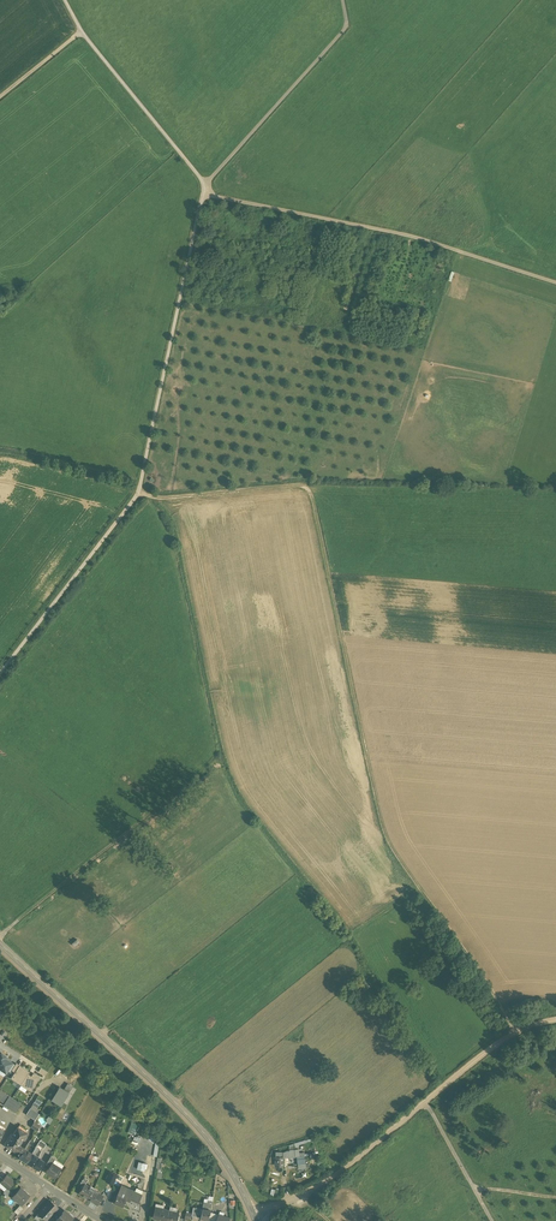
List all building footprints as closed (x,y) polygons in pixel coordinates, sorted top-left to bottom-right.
[(6,1073),(7,1071),(12,1063),(5,1058),(6,1056),(1,1053),(0,1055),(0,1069),(6,1073)] [(15,1065),(12,1063),(7,1071),(10,1073),(15,1065)] [(11,1079),(21,1086),(28,1075),(30,1072),(19,1066),(15,1073),(11,1079)] [(39,1072),(46,1077),(48,1073),(41,1068),(39,1072)] [(21,1086),(31,1092),(40,1078),(33,1074),(32,1077),(28,1075),(21,1086)] [(72,1087),(67,1084),(64,1090),(69,1093),(72,1087)] [(64,1090),(60,1088),(52,1101),(61,1106),(69,1093),(64,1090)] [(0,1090),(0,1101),(4,1104),(9,1097),(9,1096),(0,1090)] [(21,1104),(9,1097),(4,1104),(4,1105),(15,1113),(21,1104)] [(37,1113),(30,1109),(26,1115),(35,1121),(39,1114),(37,1113)] [(40,1126),(34,1122),(31,1127),(37,1131),(40,1126)] [(129,1133),(136,1135),(139,1125),(132,1123),(129,1133)] [(17,1127),(5,1146),(15,1152),(19,1146),(27,1133),(17,1127)] [(46,1145),(40,1141),(37,1145),(42,1148),(43,1149),(46,1145)] [(35,1148),(28,1144),(25,1150),(21,1156),(19,1158),(27,1163),(35,1148)] [(19,1146),(15,1152),(21,1156),(25,1150),(19,1146)] [(40,1152),(35,1148),(27,1163),(34,1167),(40,1159),(37,1157),(40,1152)] [(289,1150),(283,1153),(283,1157),(283,1158),(296,1157),(295,1150),(293,1150),(289,1150)] [(55,1159),(51,1156),(47,1163),(50,1165),(52,1163),(55,1159)] [(44,1162),(40,1159),(34,1167),(38,1170),(44,1162)] [(52,1163),(50,1165),(46,1172),(52,1176),(52,1175),(56,1178),(61,1169),(52,1163)] [(110,1173),(106,1182),(112,1185),(117,1176),(110,1173)] [(6,1175),(3,1179),(0,1182),(8,1189),(14,1182),(6,1175)] [(88,1180),(84,1177),(80,1184),(83,1186),(84,1184),(85,1185),(88,1180)] [(85,1185),(84,1184),(83,1186),(78,1193),(88,1199),(94,1190),(90,1187),(89,1187),(85,1185)] [(30,1196),(20,1187),(12,1197),(21,1206),(30,1196)] [(135,1193),(121,1187),(118,1194),(124,1197),(124,1195),(128,1197),(127,1198),(138,1203),(142,1196),(135,1193)] [(98,1193),(94,1190),(88,1199),(97,1205),(103,1196),(98,1193)] [(124,1197),(118,1194),(114,1204),(123,1208),(127,1198),(128,1197),(124,1195),(124,1197)] [(8,1196),(3,1202),(6,1204),(11,1199),(8,1196)] [(50,1201),(38,1214),(45,1220),(46,1220),(50,1217),(58,1208),(50,1201)] [(208,1204),(204,1203),(203,1210),(201,1218),(201,1219),(209,1220),(211,1211),(212,1204),(208,1204)] [(23,1209),(20,1206),(14,1212),(18,1215),(23,1209)] [(155,1207),(153,1219),(165,1220),(167,1220),(169,1211),(166,1210),(155,1207)] [(203,1210),(194,1207),(192,1216),(201,1218),(203,1210)] [(65,1211),(56,1220),(70,1220),(73,1218),(65,1211)] [(169,1211),(167,1220),(178,1220),(178,1218),(179,1213),(177,1212),(169,1211)]
